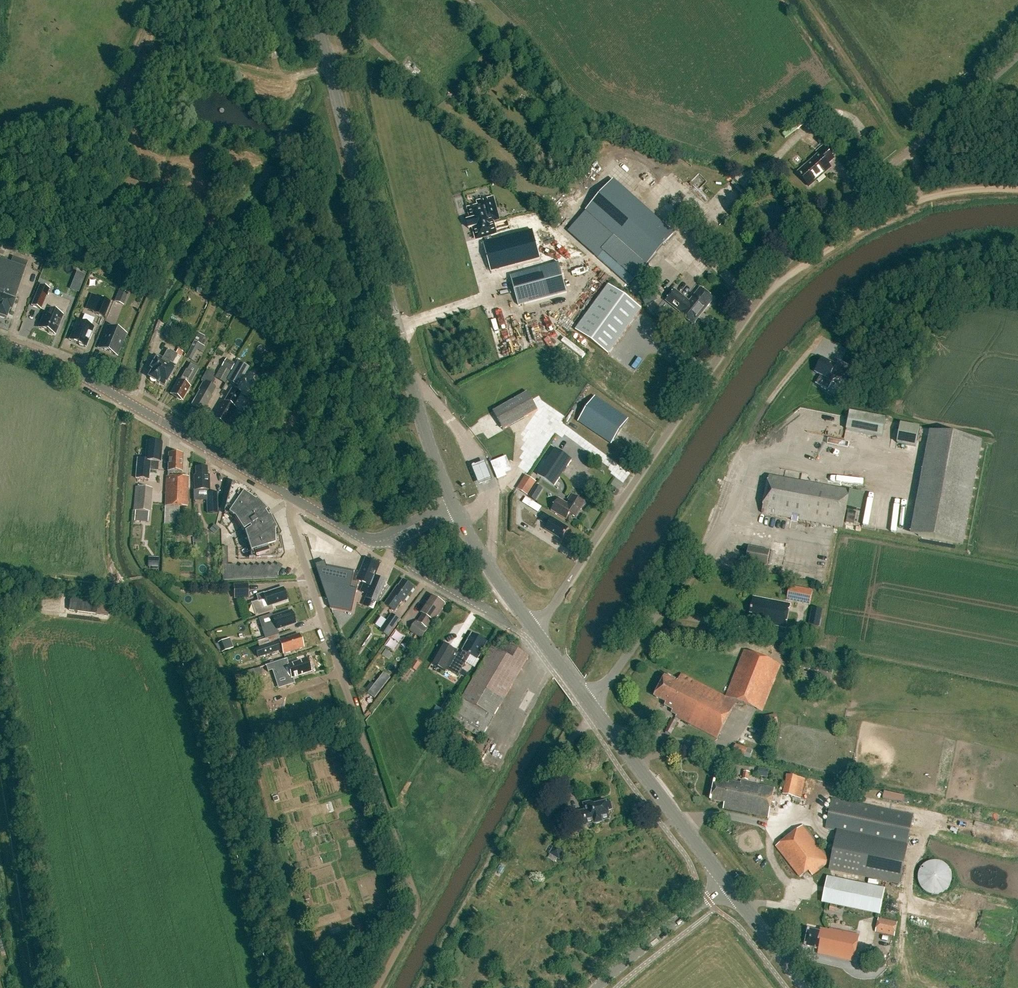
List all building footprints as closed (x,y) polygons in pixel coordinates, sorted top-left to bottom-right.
[(831,169),(831,168),(828,165),(834,159),(823,147),(817,153),(818,155),(797,173),(810,187),(809,185),(815,179),(817,181),(824,175),(823,173),(829,167),(831,169)] [(587,211),(616,237),(646,265),(673,235),(614,182),(587,211)] [(496,235),(491,217),(495,216),(490,200),(478,203),(479,207),(469,210),(472,220),(470,221),(472,229),(474,229),(477,240),(484,238),(490,236),(496,235)] [(532,231),(492,242),(487,243),(484,244),(492,273),(540,260),(532,231)] [(635,278),(646,265),(616,237),(605,250),(603,252),(597,259),(628,286),(635,278)] [(14,301),(25,268),(26,268),(28,262),(12,257),(10,263),(0,259),(0,316),(6,318),(9,310),(11,311),(14,302),(14,301)] [(56,275),(59,267),(53,264),(50,272),(56,275)] [(567,293),(559,264),(510,277),(518,306),(567,293)] [(72,283),(80,286),(82,281),(74,278),(72,283)] [(608,355),(641,309),(609,285),(575,331),(608,355)] [(64,317),(70,302),(47,293),(48,290),(39,286),(31,306),(40,310),(41,308),(45,310),(45,312),(38,328),(47,332),(48,334),(51,335),(52,334),(54,335),(61,316),(64,317)] [(693,326),(713,300),(699,289),(688,304),(673,292),(665,302),(680,314),(679,316),(693,326)] [(119,292),(114,303),(123,307),(127,295),(119,292)] [(99,298),(93,313),(104,318),(111,303),(99,298)] [(85,348),(92,328),(89,327),(92,320),(84,317),(81,323),(77,322),(69,341),(85,348)] [(172,322),(164,336),(171,340),(179,326),(172,322)] [(109,328),(100,349),(116,356),(124,334),(109,328)] [(200,345),(204,337),(198,334),(194,341),(200,345)] [(508,341),(499,343),(501,356),(521,353),(519,338),(508,339),(508,341)] [(194,341),(186,357),(192,360),(197,350),(201,352),(204,347),(200,345),(194,341)] [(169,366),(175,356),(178,358),(181,353),(176,350),(173,355),(166,351),(160,361),(157,359),(155,362),(154,361),(151,366),(149,370),(148,371),(149,372),(150,371),(151,372),(147,379),(149,380),(149,381),(149,382),(150,383),(151,384),(152,384),(153,384),(154,383),(155,384),(156,383),(163,387),(173,368),(169,366)] [(230,373),(235,364),(226,359),(221,368),(230,373)] [(852,368),(837,360),(837,361),(835,365),(822,359),(819,366),(818,366),(816,371),(815,373),(821,376),(816,384),(815,385),(828,391),(828,390),(833,380),(837,378),(845,382),(851,369),(852,369),(852,368)] [(178,382),(177,381),(170,395),(181,401),(189,388),(186,386),(189,381),(190,382),(197,369),(189,365),(185,371),(184,371),(178,382)] [(233,369),(226,382),(235,387),(242,374),(233,369)] [(210,398),(209,397),(214,390),(211,388),(215,382),(213,377),(214,375),(207,371),(201,382),(202,383),(197,391),(199,392),(191,406),(202,413),(210,398)] [(232,409),(240,395),(231,391),(223,404),(213,421),(224,427),(229,418),(230,419),(235,410),(232,409)] [(502,430),(537,411),(527,393),(492,412),(502,430)] [(629,420),(595,397),(578,422),(611,445),(629,420)] [(850,413),(846,432),(883,439),(886,420),(850,413)] [(920,429),(900,425),(897,445),(916,449),(920,429)] [(573,434),(565,428),(554,445),(562,451),(573,434)] [(961,544),(981,441),(949,435),(949,432),(939,430),(939,433),(936,433),(916,536),(961,544)] [(160,462),(161,453),(160,453),(161,443),(148,443),(148,450),(147,450),(146,461),(138,460),(136,478),(148,480),(149,470),(158,471),(158,462),(160,462)] [(554,487),(572,460),(555,449),(537,475),(554,487)] [(187,507),(188,477),(181,477),(181,472),(182,472),(182,455),(169,454),(168,471),(169,471),(168,477),(166,477),(164,524),(178,525),(179,507),(187,507)] [(511,470),(506,457),(493,463),(494,466),(493,467),(496,476),(497,476),(505,473),(511,470)] [(480,465),(473,468),(481,487),(488,485),(494,482),(486,463),(480,465)] [(210,490),(209,475),(207,475),(207,468),(196,468),(196,476),(194,476),(194,491),(207,490),(210,490)] [(528,496),(536,482),(525,476),(517,489),(528,496)] [(843,529),(850,492),(769,477),(762,514),(843,529)] [(248,499),(251,495),(248,492),(244,489),(241,487),(236,486),(232,485),(231,485),(231,486),(230,486),(223,512),(224,513),(225,510),(235,517),(233,519),(234,520),(235,518),(242,528),(240,529),(241,530),(248,529),(249,528),(250,530),(244,534),(244,535),(245,535),(246,534),(250,546),(248,547),(250,547),(250,559),(248,559),(248,560),(278,559),(278,558),(277,558),(277,553),(282,552),(279,537),(274,538),(274,532),(277,530),(270,517),(267,518),(264,514),(267,512),(257,501),(254,503),(248,499)] [(543,489),(536,485),(529,497),(536,501),(543,489)] [(152,513),(154,489),(135,487),(133,511),(152,513)] [(217,513),(217,493),(207,494),(207,501),(208,514),(217,513)] [(568,504),(567,505),(559,500),(552,512),(566,521),(570,516),(575,519),(584,504),(570,496),(566,503),(568,504)] [(890,511),(888,511),(887,519),(894,520),(897,500),(891,499),(890,511)] [(856,513),(847,511),(845,524),(854,525),(856,513)] [(561,540),(567,529),(543,515),(539,521),(546,525),(544,530),(561,540)] [(214,534),(219,529),(214,525),(209,530),(214,534)] [(193,543),(201,542),(201,534),(193,534),(193,543)] [(744,562),(767,567),(769,552),(747,548),(744,562)] [(158,568),(159,558),(148,557),(148,568),(158,568)] [(325,562),(316,565),(327,597),(329,605),(331,609),(352,614),(353,611),(354,605),(359,582),(364,584),(361,592),(368,595),(367,598),(366,598),(366,599),(378,603),(387,581),(376,576),(377,573),(376,572),(379,564),(367,559),(364,567),(362,568),(360,574),(354,573),(328,568),(325,562)] [(222,566),(223,581),(232,581),(236,574),(237,572),(228,566),(222,566)] [(395,612),(402,601),(404,603),(414,588),(403,580),(398,587),(398,586),(385,605),(395,612)] [(247,585),(234,586),(234,592),(241,592),(241,598),(248,598),(247,585)] [(787,601),(810,605),(813,591),(789,587),(787,601)] [(287,601),(283,589),(264,594),(264,593),(256,596),(258,601),(251,603),(255,617),(274,611),(272,606),(287,601)] [(434,622),(446,605),(432,597),(421,613),(424,615),(418,623),(416,622),(410,631),(422,639),(428,630),(427,628),(432,620),(434,622)] [(786,629),(790,604),(754,597),(750,615),(754,615),(752,623),(786,629)] [(110,603),(98,602),(71,598),(69,612),(97,615),(108,617),(110,603)] [(823,610),(812,608),(809,624),(819,626),(823,610)] [(277,630),(295,624),(291,611),(273,617),(272,614),(259,618),(266,639),(278,635),(279,635),(277,630)] [(392,614),(384,626),(380,632),(388,637),(400,620),(392,614)] [(478,660),(487,643),(472,634),(463,651),(464,651),(461,655),(456,653),(457,651),(443,643),(431,664),(445,672),(447,670),(458,677),(471,655),(478,660)] [(303,648),(299,635),(280,641),(278,635),(266,639),(258,642),(260,648),(256,650),(255,650),(258,658),(282,650),(283,655),(303,648)] [(229,639),(218,643),(221,653),(233,648),(229,639)] [(492,648),(450,722),(481,740),(529,657),(515,649),(516,647),(508,642),(501,653),(492,648)] [(765,703),(779,665),(744,651),(726,698),(764,712),(767,704),(765,703)] [(291,679),(311,672),(307,659),(287,666),(285,660),(265,666),(269,677),(277,674),(279,679),(290,675),(291,679)] [(411,668),(416,671),(416,672),(421,665),(415,661),(411,668)] [(257,680),(253,670),(240,675),(244,685),(257,680)] [(716,741),(736,704),(683,675),(677,685),(665,678),(654,697),(666,704),(665,707),(673,711),(672,714),(677,717),(676,719),(716,741)] [(454,705),(447,701),(442,709),(449,714),(454,705)] [(671,735),(677,723),(672,720),(665,732),(671,735)] [(744,757),(747,748),(736,745),(733,753),(744,757)] [(767,778),(769,770),(759,768),(757,776),(767,778)] [(787,776),(782,796),(801,800),(806,781),(787,776)] [(769,819),(775,790),(741,782),(741,784),(730,782),(729,785),(714,782),(710,800),(725,804),(724,809),(769,819)] [(832,800),(825,830),(907,847),(913,817),(832,800)] [(607,810),(612,809),(611,803),(607,804),(606,801),(587,805),(587,809),(575,811),(578,826),(587,824),(587,822),(594,820),(595,823),(601,821),(601,819),(609,818),(607,810)] [(811,876),(830,862),(802,826),(775,846),(799,878),(808,871),(811,876)] [(830,869),(899,884),(907,848),(837,833),(830,869)] [(556,844),(550,854),(560,860),(566,850),(556,844)] [(945,865),(942,864),(940,863),(937,862),(934,862),(931,863),(928,864),(926,865),(923,867),(921,869),(920,871),(919,874),(918,877),(918,880),(918,883),(919,885),(920,888),(922,890),(924,892),(926,894),(929,895),(932,896),(934,897),(937,896),(940,896),(943,895),(945,893),(947,891),(949,889),(951,886),(952,883),(952,881),(952,878),(951,875),(950,872),(949,870),(947,867),(945,865)] [(879,914),(885,889),(827,877),(822,903),(879,914)] [(878,922),(875,933),(894,937),(897,923),(878,919),(878,922)] [(820,933),(808,930),(804,947),(818,949),(817,955),(853,962),(859,936),(830,930),(829,932),(821,930),(820,933)]
